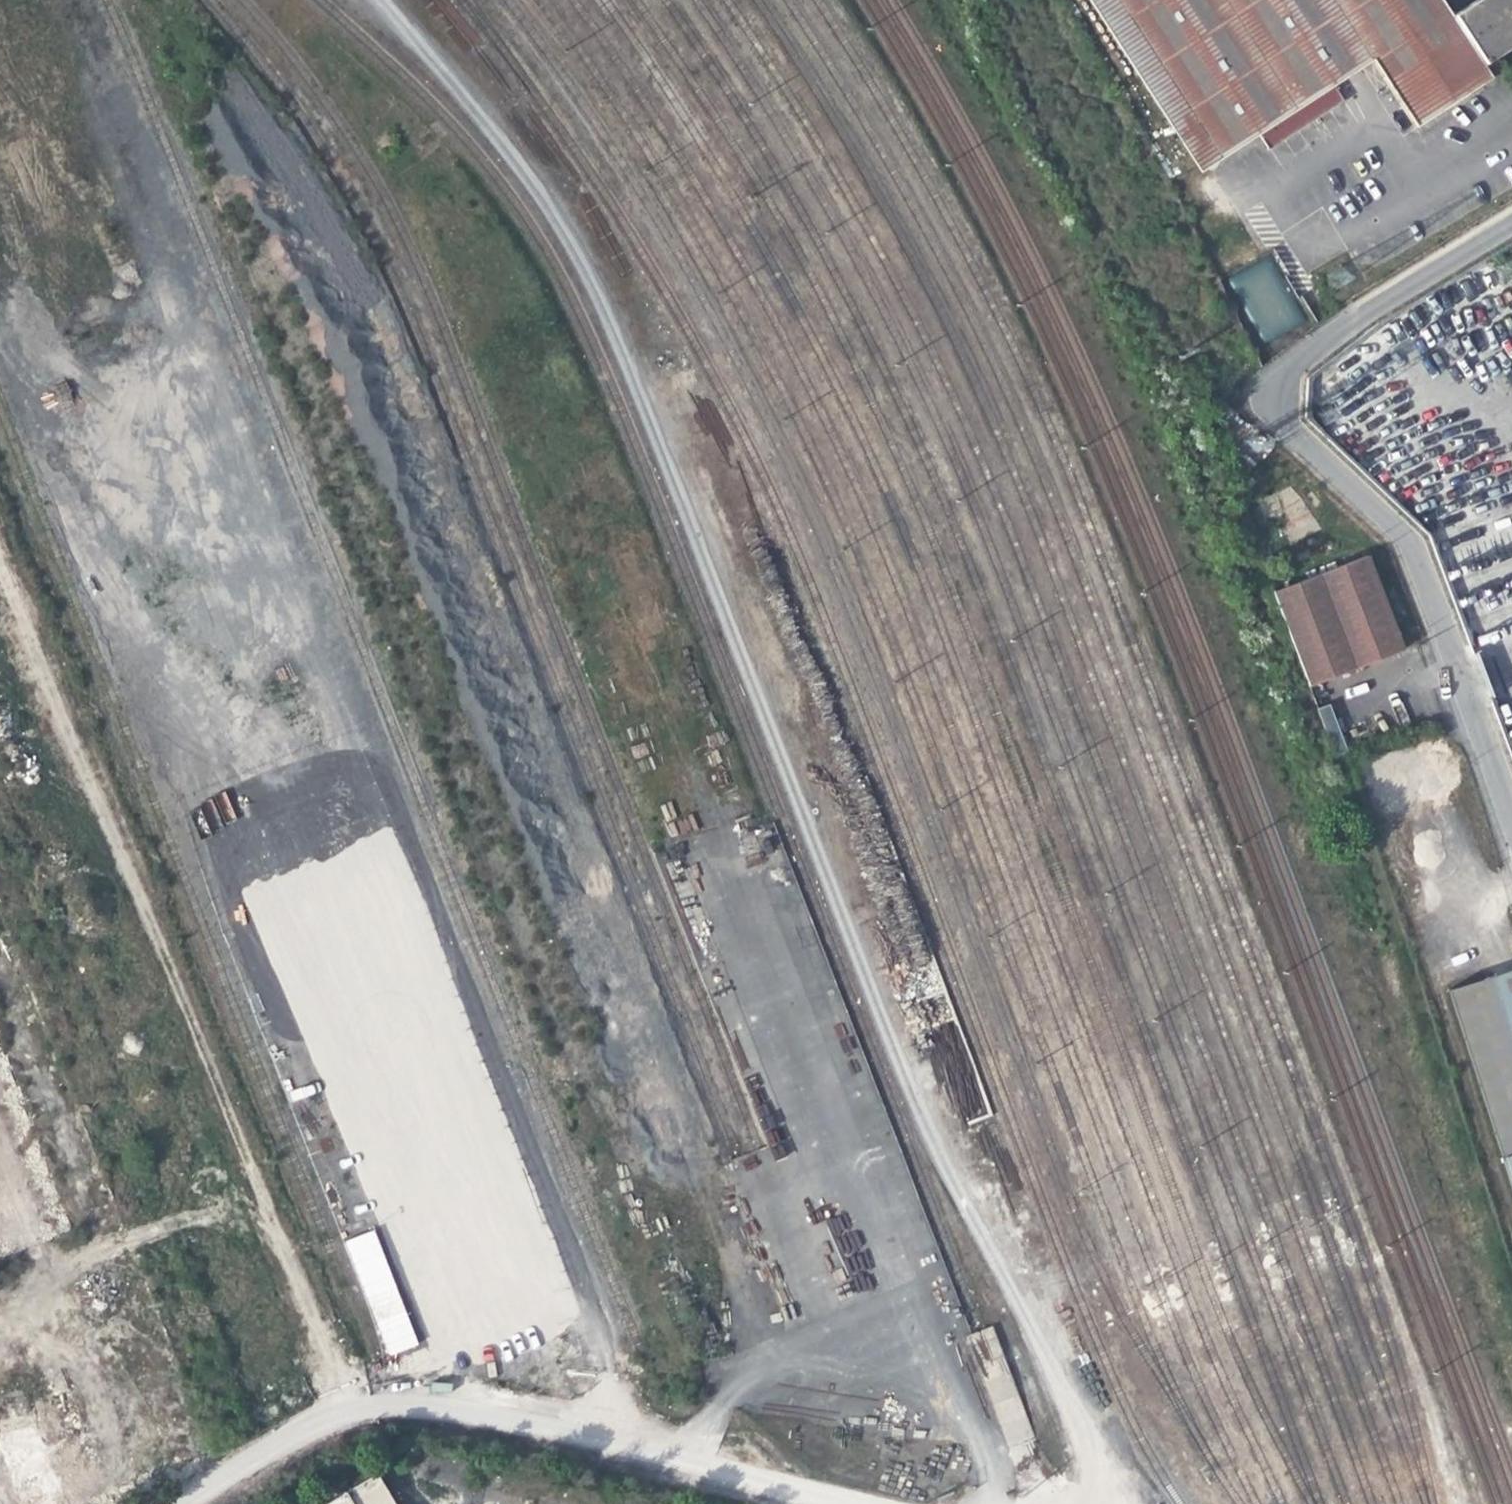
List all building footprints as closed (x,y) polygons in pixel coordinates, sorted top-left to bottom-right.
[(1222,159),(1259,135),(1267,148),(1341,100),(1333,86),(1370,61),(1414,127),(1489,78),(1482,66),(1511,46),(1511,0),(1477,0),(1452,17),(1441,0),(1118,0),(1222,159)] [(1260,342),(1300,323),(1270,258),(1230,276),(1260,342)] [(1307,685),(1400,649),(1365,556),(1272,591),(1307,685)] [(1511,1191),(1511,975),(1451,994),(1511,1191)] [(377,1228),(344,1240),(385,1356),(418,1345),(377,1228)] [(371,1469),(315,1503),(393,1503),(371,1469)]
